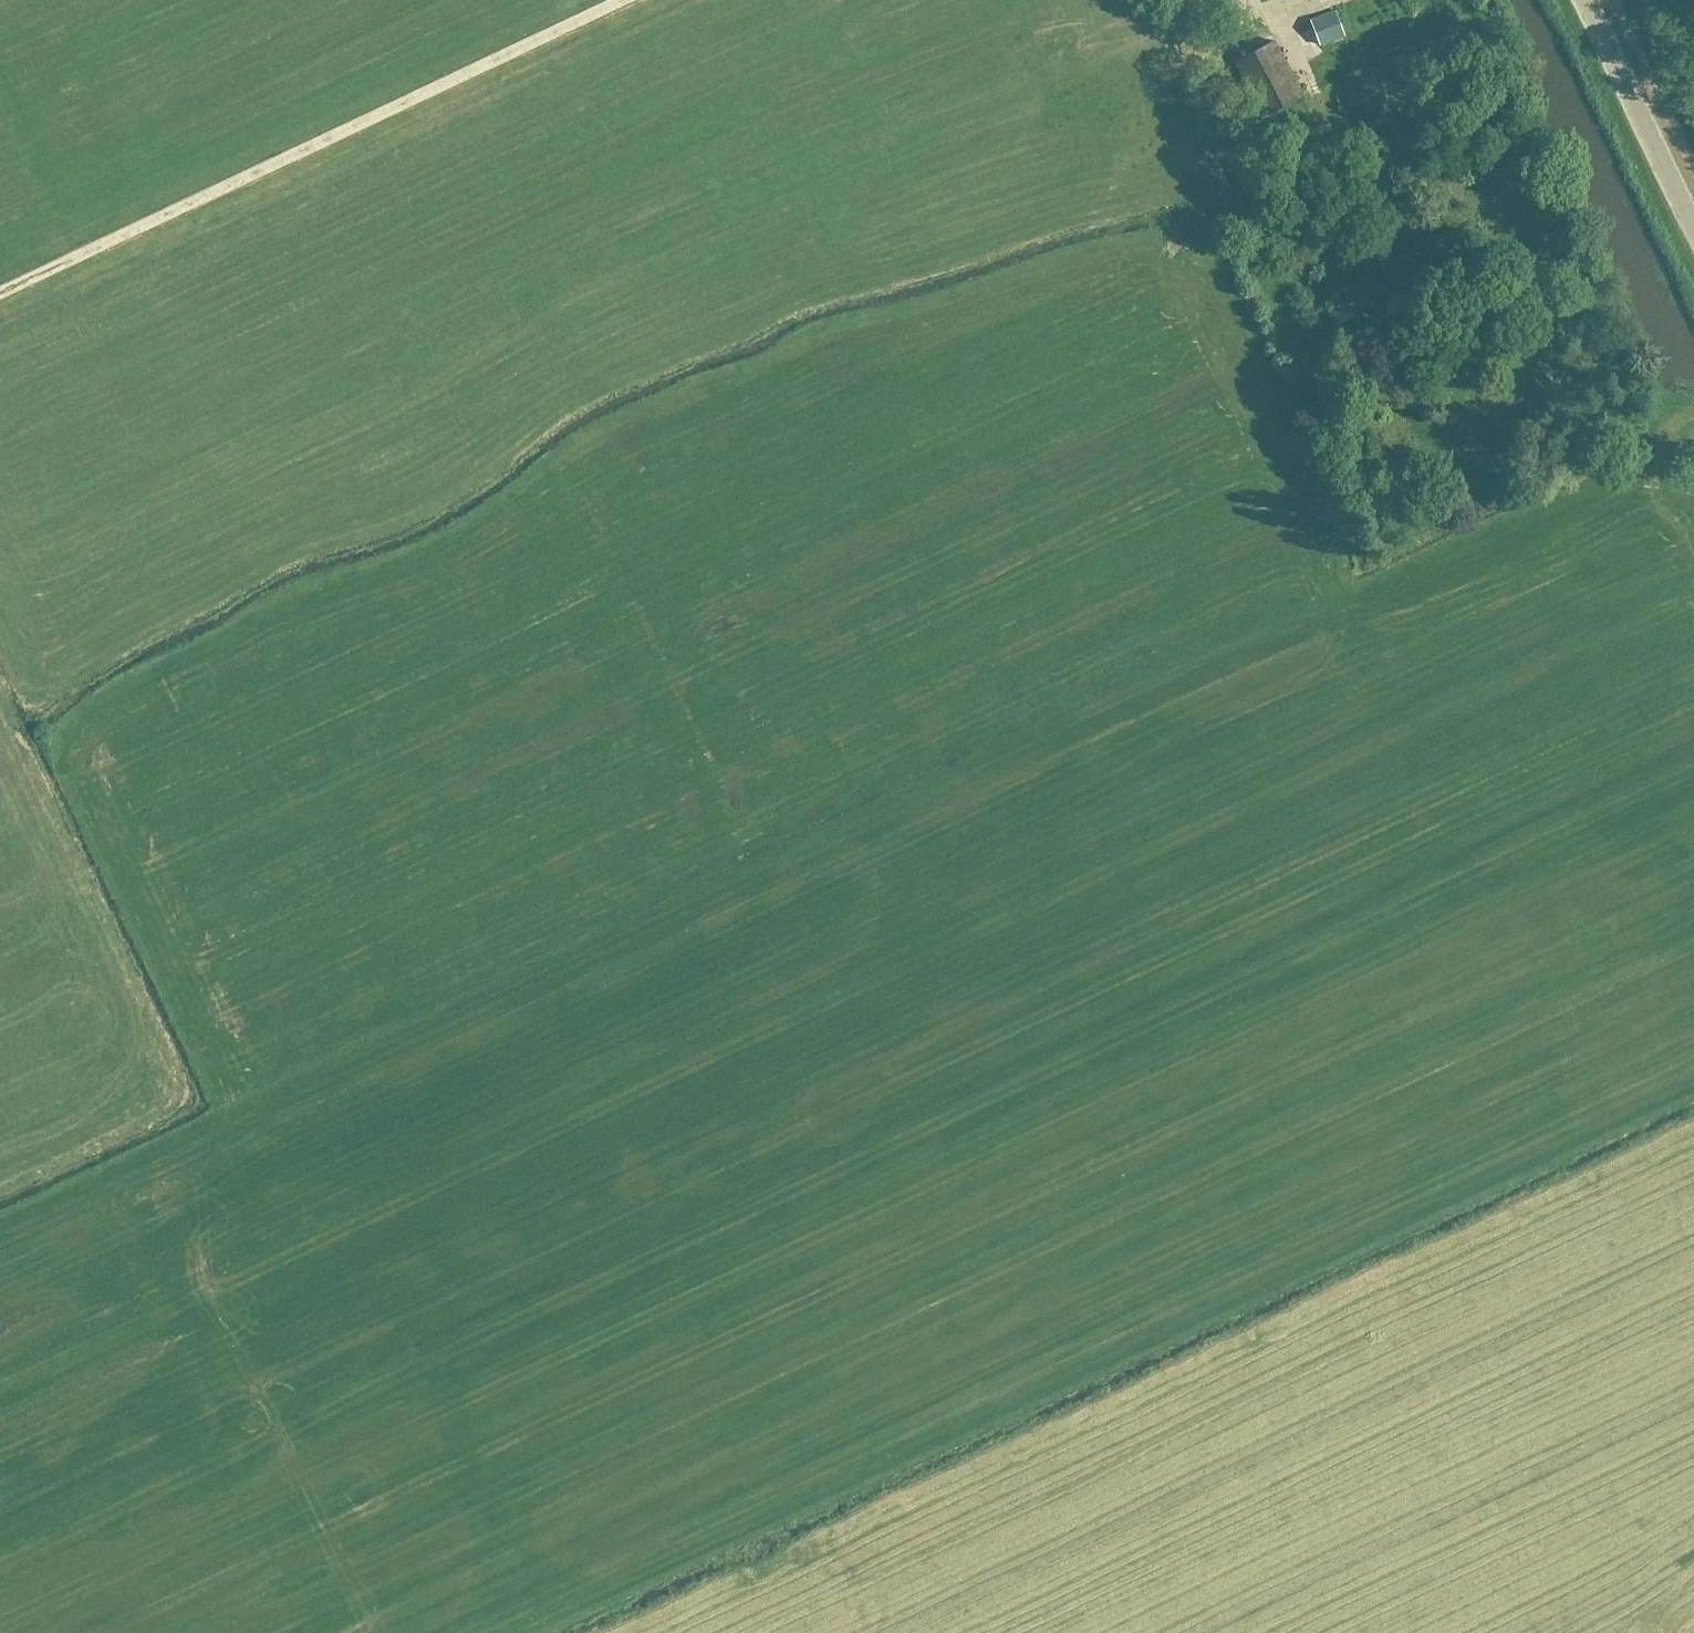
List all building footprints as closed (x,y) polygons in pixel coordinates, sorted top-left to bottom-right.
[(1332,9),(1303,20),(1313,46),(1343,36),(1332,9)] [(1274,42),(1234,62),(1263,118),(1302,98),(1274,42)]
